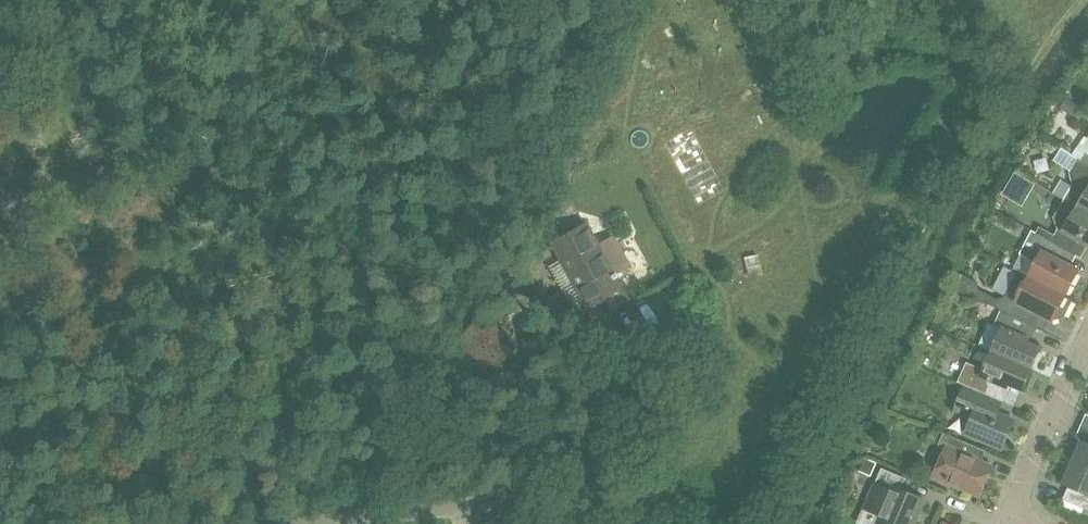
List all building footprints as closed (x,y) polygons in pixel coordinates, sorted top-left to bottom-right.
[(13,6),(10,0),(0,0),(0,14),(13,6)] [(1087,164),(1087,139),(1081,149),(1077,146),(1072,154),(1078,158),(1087,164)] [(1078,158),(1069,172),(1069,183),(1061,198),(1068,202),(1078,208),(1087,214),(1087,164),(1078,158)] [(1015,173),(1002,195),(1004,196),(1023,207),(1036,185),(1018,175),(1015,173)] [(1078,208),(1068,202),(1058,219),(1059,228),(1054,236),(1041,229),(1038,234),(1051,241),(1060,247),(1081,258),(1087,246),(1087,214),(1078,208)] [(553,251),(568,278),(592,322),(630,300),(615,274),(631,266),(614,235),(598,244),(590,229),(586,222),(549,244),(553,251)] [(1055,258),(1060,247),(1051,241),(1038,234),(1032,231),(1020,254),(1037,263),(1030,277),(1066,296),(1079,271),(1055,258)] [(994,307),(1001,310),(1028,323),(1034,311),(1053,321),(1065,317),(1074,300),(1066,296),(1030,277),(1019,272),(1006,296),(998,300),(985,292),(981,300),(994,307)] [(1002,329),(992,352),(1032,370),(1041,348),(1028,343),(1035,326),(1028,323),(1001,310),(994,325),(1002,329)] [(957,382),(966,386),(968,387),(994,398),(1003,402),(1010,385),(1023,391),(1032,370),(992,352),(984,370),(966,362),(957,382)] [(994,398),(968,387),(966,386),(955,410),(973,418),(967,434),(1003,449),(1015,421),(989,410),(994,398)] [(944,433),(939,446),(947,449),(935,476),(980,495),(992,467),(980,462),(985,450),(944,433)] [(1072,462),(1087,469),(1087,443),(1082,440),(1072,462)] [(878,463),(866,458),(860,472),(872,477),(878,463)] [(1072,462),(1062,485),(1087,495),(1087,469),(1072,462)] [(875,484),(865,509),(880,516),(877,523),(915,523),(925,501),(901,490),(906,478),(882,468),(875,484)]
